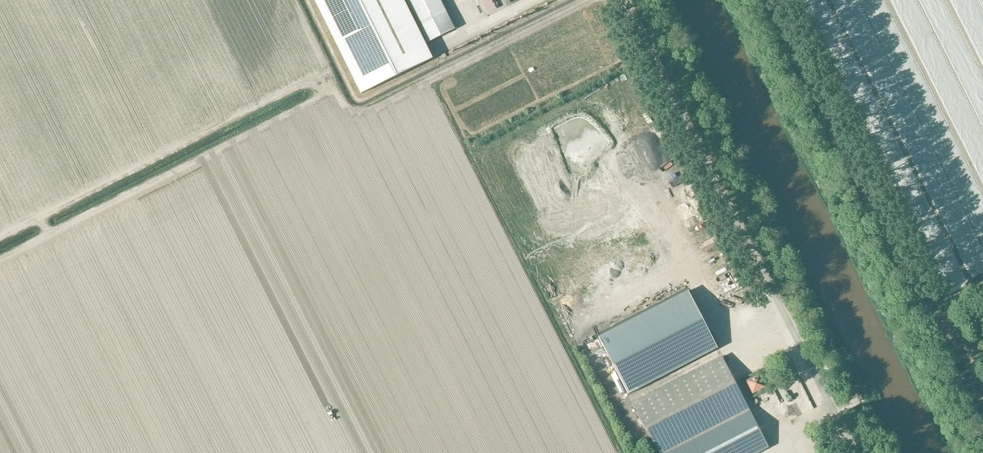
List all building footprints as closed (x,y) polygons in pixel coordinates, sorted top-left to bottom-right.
[(426,43),(455,29),(441,0),(314,0),(361,94),(433,58),(426,43)] [(679,227),(696,219),(693,213),(677,221),(679,227)] [(718,348),(704,321),(688,291),(599,337),(628,394),(718,348)] [(590,331),(602,325),(600,320),(588,326),(590,331)] [(632,403),(658,452),(758,452),(768,448),(722,356),(632,403)] [(749,391),(750,393),(752,392),(753,393),(764,387),(759,375),(747,381),(751,390),(749,391)] [(793,421),(768,432),(771,437),(796,426),(793,421)]
